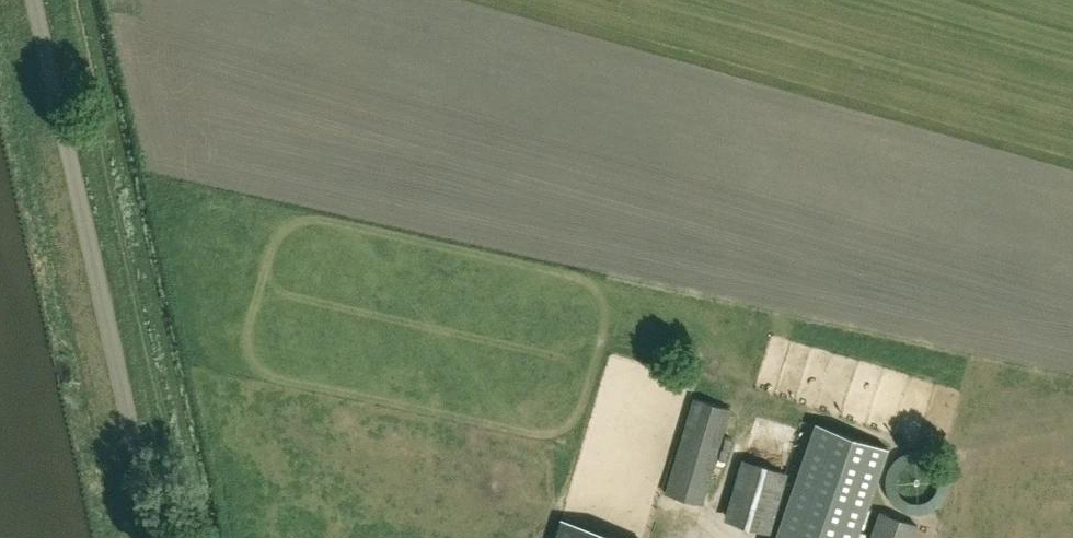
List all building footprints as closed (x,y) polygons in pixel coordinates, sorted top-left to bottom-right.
[(667,492),(703,503),(731,408),(695,398),(667,492)] [(888,448),(817,423),(777,537),(856,537),(888,448)] [(771,533),(774,523),(788,473),(768,467),(742,460),(725,519),(771,533)] [(918,525),(881,512),(872,537),(913,537),(918,525)] [(555,537),(626,537),(561,519),(555,537)]
